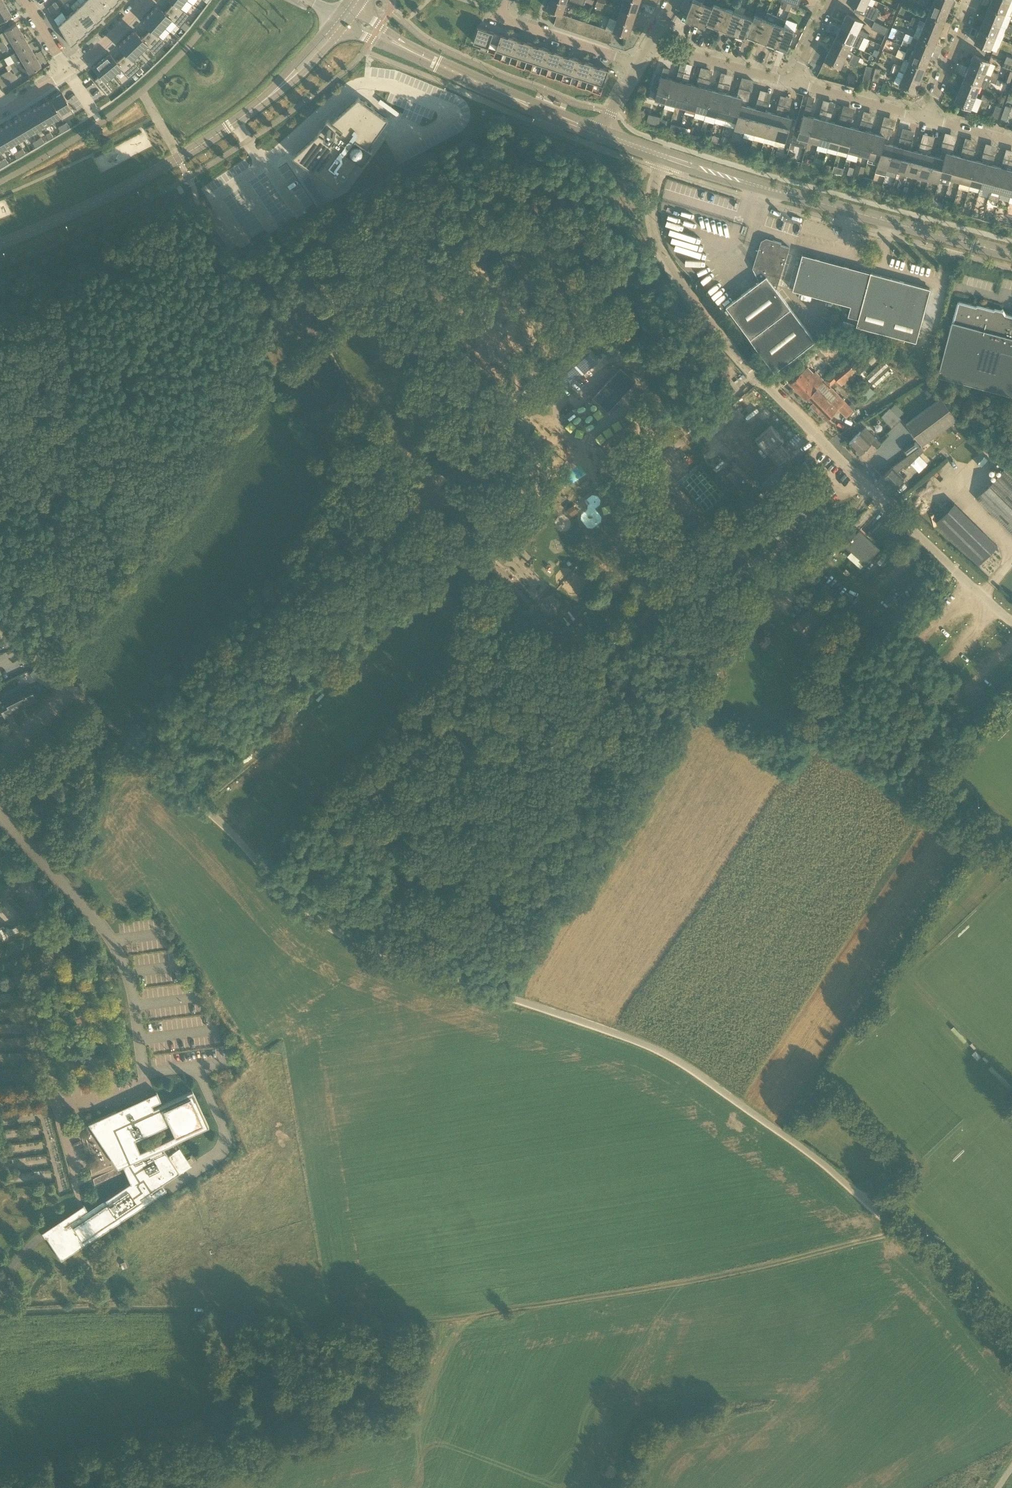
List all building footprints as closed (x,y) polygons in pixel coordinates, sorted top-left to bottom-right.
[(104,15),(91,0),(85,0),(84,1),(82,4),(81,3),(81,4),(96,23),(102,17),(102,16),(103,15),(104,15)] [(112,6),(106,0),(91,0),(104,15),(110,9),(110,8),(111,7),(112,7),(112,6)] [(172,3),(168,8),(184,21),(190,15),(180,7),(186,0),(167,0),(172,3)] [(567,3),(558,0),(551,0),(547,10),(558,13),(563,15),(567,3)] [(640,2),(634,0),(624,0),(621,8),(636,13),(640,2)] [(692,21),(696,23),(703,3),(695,0),(693,0),(687,15),(684,14),(681,20),(691,24),(692,21)] [(869,0),(850,0),(849,2),(856,5),(854,11),(875,21),(879,11),(867,5),(869,0)] [(928,1),(933,3),(949,9),(951,4),(953,5),(954,4),(955,1),(955,0),(926,0),(928,1)] [(1005,0),(992,0),(989,7),(1005,14),(1010,2),(1005,0)] [(706,26),(714,4),(714,3),(713,7),(703,3),(696,23),(700,24),(699,27),(705,29),(706,26)] [(944,21),(949,9),(933,3),(929,15),(944,21)] [(12,15),(5,4),(0,8),(0,22),(12,15)] [(74,11),(73,11),(88,30),(94,25),(94,24),(95,23),(96,23),(81,4),(77,8),(74,11)] [(717,27),(724,7),(714,4),(706,26),(712,28),(713,25),(717,27)] [(150,14),(163,27),(170,19),(179,27),(184,21),(168,8),(164,13),(157,6),(150,14)] [(725,33),(734,11),(724,7),(717,27),(721,28),(720,31),(725,33)] [(1005,14),(989,7),(984,19),(1000,25),(1005,14)] [(633,25),(636,13),(621,8),(617,20),(633,25)] [(58,23),(66,16),(62,11),(54,18),(58,23)] [(87,31),(88,30),(73,11),(69,15),(66,18),(66,17),(66,18),(79,38),(86,32),(85,32),(87,30),(87,31)] [(736,34),(744,15),(734,11),(725,33),(731,36),(732,33),(736,34)] [(565,15),(563,15),(558,13),(554,25),(561,27),(565,15)] [(157,35),(163,27),(150,14),(142,23),(149,30),(145,34),(160,49),(166,43),(157,35)] [(872,35),(859,29),(863,22),(847,14),(842,26),(869,39),(870,39),(872,35)] [(568,30),(572,18),(565,15),(561,27),(568,30)] [(746,37),(755,15),(753,19),(744,15),(736,34),(740,36),(739,39),(745,41),(747,37),(746,37)] [(757,38),(765,19),(755,15),(746,37),(747,37),(752,40),(753,37),(757,38)] [(940,33),(944,21),(929,15),(926,22),(913,17),(911,21),(918,24),(924,26),(940,33)] [(79,39),(79,38),(66,18),(61,22),(58,25),(66,39),(70,46),(77,40),(77,39),(78,38),(79,39)] [(575,32),(579,20),(572,18),(568,30),(575,32)] [(766,45),(775,23),(765,19),(757,38),(761,40),(760,43),(766,45)] [(1000,25),(984,19),(980,30),(995,37),(1000,25)] [(582,34),(586,22),(579,20),(575,32),(582,34)] [(629,37),(633,25),(617,20),(613,31),(614,32),(629,37)] [(885,35),(889,28),(875,21),(871,28),(885,35)] [(589,36),(593,25),(586,22),(582,34),(589,36)] [(16,23),(4,30),(10,41),(11,41),(23,34),(16,23)] [(777,46),(784,27),(775,23),(766,45),(772,47),(773,44),(777,46)] [(595,39),(599,27),(593,25),(589,36),(595,39)] [(475,35),(476,35),(474,42),(482,45),(480,50),(487,52),(491,42),(498,44),(499,44),(502,35),(487,30),(488,29),(478,26),(475,35)] [(869,39),(842,26),(836,37),(852,44),(855,38),(860,41),(860,40),(867,44),(871,44),(873,40),(870,39),(869,39)] [(935,44),(940,33),(924,26),(919,38),(935,44)] [(602,41),(606,29),(599,27),(595,39),(602,41)] [(788,46),(794,30),(784,27),(777,46),(781,47),(780,50),(789,54),(791,48),(788,46)] [(614,32),(613,31),(606,29),(602,41),(610,43),(614,32)] [(995,37),(980,30),(975,42),(990,49),(995,37)] [(145,34),(141,38),(134,31),(126,39),(139,53),(147,46),(154,54),(160,49),(145,34)] [(17,51),(29,44),(23,34),(11,41),(17,51)] [(919,38),(908,34),(905,40),(904,40),(902,44),(909,47),(930,56),(935,44),(919,38)] [(501,61),(510,64),(513,55),(512,55),(517,40),(518,40),(518,39),(509,36),(509,37),(502,35),(499,44),(498,44),(496,50),(503,52),(501,61)] [(836,37),(831,48),(846,55),(846,56),(852,58),(859,61),(861,57),(848,51),(852,44),(836,37)] [(120,58),(134,73),(140,68),(132,60),(139,53),(126,39),(118,46),(125,54),(120,58)] [(524,42),(518,40),(517,40),(512,55),(513,55),(519,57),(516,66),(525,69),(528,60),(527,60),(532,45),(533,45),(533,44),(524,41),(524,42)] [(8,48),(6,44),(0,47),(3,52),(8,48)] [(12,68),(35,55),(29,44),(17,51),(11,55),(15,61),(10,64),(12,68)] [(930,56),(909,47),(902,44),(900,49),(907,52),(904,59),(910,61),(925,68),(930,56)] [(527,60),(528,60),(534,62),(531,71),(540,74),(543,65),(548,50),(548,49),(539,46),(539,47),(533,45),(532,45),(527,60)] [(840,67),(846,56),(846,55),(831,48),(825,60),(840,67)] [(563,55),(564,54),(555,51),(554,52),(548,50),(543,65),(549,67),(546,76),(555,79),(558,70),(563,55)] [(110,54),(101,61),(113,76),(121,69),(128,79),(134,73),(120,58),(116,62),(110,54)] [(23,76),(29,73),(41,66),(35,55),(12,68),(15,73),(19,70),(23,76)] [(558,70),(564,72),(561,81),(571,84),(573,75),(578,60),(579,60),(579,59),(570,56),(570,57),(563,55),(558,70)] [(1000,74),(987,69),(990,61),(974,55),(969,67),(998,79),(1000,74)] [(852,58),(849,63),(856,66),(859,61),(852,58)] [(585,62),(579,60),(578,60),(573,75),(580,77),(577,86),(586,89),(589,80),(588,80),(593,65),(594,65),(594,64),(585,61),(585,62)] [(112,91),(105,82),(113,76),(101,61),(92,68),(98,76),(93,80),(106,96),(112,91)] [(905,73),(921,79),(925,68),(910,61),(905,72),(905,73)] [(1011,77),(1011,64),(1005,61),(1003,67),(1009,69),(1005,82),(1009,83),(1011,77)] [(589,80),(595,82),(592,91),(601,94),(607,78),(609,69),(600,66),(600,67),(594,65),(593,65),(588,80),(589,80)] [(873,67),(867,66),(864,78),(870,79),(873,67)] [(666,102),(672,79),(666,78),(667,75),(668,75),(670,69),(664,67),(661,77),(655,75),(649,98),(666,102)] [(998,79),(969,67),(964,79),(980,85),(987,88),(990,81),(1001,85),(1003,81),(998,79)] [(879,82),(882,69),(876,68),(872,80),(879,82)] [(894,83),(900,85),(916,91),(921,79),(905,73),(905,72),(900,70),(899,71),(892,68),(890,72),(897,75),(894,83)] [(676,105),(684,73),(678,71),(677,78),(678,78),(678,81),(672,79),(666,102),(676,105)] [(689,81),(690,74),(684,73),(676,105),(686,107),(692,85),(686,83),(687,80),(689,81)] [(696,110),(704,78),(699,77),(697,83),(699,84),(698,86),(692,85),(686,107),(696,110)] [(709,86),(711,80),(704,78),(696,110),(706,113),(712,90),(706,89),(707,86),(709,86)] [(744,96),(748,79),(742,78),(738,94),(739,95),(739,97),(732,96),(726,118),(737,121),(735,127),(735,128),(742,102),(744,96)] [(742,102),(735,128),(745,130),(751,107),(745,106),(746,103),(748,97),(749,97),(754,81),(748,79),(744,96),(742,102)] [(980,85),(964,79),(960,90),(975,97),(980,85)] [(716,116),(725,84),(719,82),(717,89),(719,89),(718,92),(712,90),(706,113),(716,116)] [(729,92),(731,85),(725,84),(716,116),(726,118),(732,96),(727,94),(727,91),(729,92)] [(971,109),(975,97),(960,90),(955,102),(971,109)] [(59,116),(59,117),(61,120),(73,113),(61,93),(49,100),(59,116)] [(320,132),(293,156),(338,189),(359,160),(363,164),(373,150),(368,147),(389,119),(359,97),(332,121),(328,118),(319,132),(320,132)] [(755,133),(764,101),(758,99),(756,106),(758,106),(757,109),(751,107),(745,130),(755,133)] [(40,106),(50,122),(59,117),(59,116),(49,100),(40,106)] [(768,109),(770,103),(764,101),(755,133),(765,136),(771,113),(766,111),(766,109),(768,109)] [(775,138),(784,106),(778,105),(777,111),(778,112),(778,115),(771,113),(765,136),(775,138)] [(812,107),(806,105),(798,137),(808,140),(814,117),(808,116),(809,113),(811,114),(812,107)] [(1002,107),(996,105),(992,117),(998,119),(1002,107)] [(1011,107),(1006,105),(1001,118),(1007,120),(1011,107)] [(31,111),(41,127),(50,122),(40,106),(31,111)] [(788,114),(790,108),(784,106),(775,138),(786,141),(792,118),(786,117),(787,114),(788,114)] [(827,111),(821,109),(819,116),(821,116),(820,119),(814,117),(808,140),(818,143),(827,111)] [(22,116),(32,133),(41,127),(31,111),(22,116)] [(831,119),(833,113),(827,111),(818,143),(829,146),(835,123),(829,121),(829,119),(831,119)] [(835,123),(829,146),(839,148),(847,116),(841,115),(840,121),(841,122),(841,124),(835,123)] [(23,138),(32,133),(22,116),(13,122),(23,138)] [(851,124),(853,118),(847,116),(839,148),(849,151),(855,128),(849,127),(850,124),(851,124)] [(883,123),(893,128),(896,120),(886,116),(883,123)] [(669,131),(671,123),(671,122),(661,119),(659,129),(669,131)] [(855,128),(849,151),(859,154),(867,122),(862,120),(860,127),(862,127),(861,130),(855,128)] [(23,138),(13,122),(4,127),(14,144),(23,138)] [(872,130),(873,123),(867,122),(859,154),(869,157),(875,134),(869,132),(870,129),(872,130)] [(886,134),(888,127),(882,126),(880,132),(882,133),(881,135),(875,134),(869,157),(879,159),(884,140),(886,134)] [(14,144),(4,127),(0,130),(0,141),(5,149),(14,144)] [(896,177),(906,139),(901,138),(899,144),(901,144),(900,147),(894,146),(886,175),(896,177)] [(951,178),(961,181),(969,149),(972,139),(966,138),(961,154),(963,154),(962,157),(957,155),(951,178)] [(911,147),(912,141),(906,139),(896,177),(906,180),(908,174),(914,151),(908,149),(909,147),(911,147)] [(888,144),(889,141),(884,140),(879,159),(876,173),(886,175),(894,146),(888,144)] [(941,148),(943,149),(940,158),(934,156),(928,179),(938,182),(940,176),(945,156),(947,150),(948,143),(943,142),(941,148)] [(908,174),(918,177),(926,144),(921,143),(919,149),(921,150),(920,153),(914,151),(908,174)] [(955,145),(948,143),(947,150),(945,156),(940,176),(938,182),(939,182),(940,176),(951,178),(957,155),(951,154),(951,151),(953,152),(955,145)] [(931,153),(933,146),(926,144),(918,177),(928,179),(934,156),(928,155),(929,152),(931,153)] [(973,157),(975,151),(969,149),(961,181),(971,184),(977,161),(971,159),(972,157),(973,157)] [(981,186),(989,154),(983,153),(982,159),(983,160),(983,163),(977,161),(971,184),(981,186)] [(994,163),(995,156),(989,154),(981,186),(991,189),(997,166),(991,165),(992,162),(994,163)] [(1010,160),(1004,158),(1002,165),(1004,165),(1003,168),(997,166),(991,189),(989,199),(999,202),(1001,192),(1010,160)] [(1010,160),(1001,192),(1011,195),(1011,192),(1011,170),(1011,168),(1011,160),(1010,160)] [(442,174),(450,170),(446,162),(438,166),(442,174)] [(823,163),(821,171),(830,173),(832,166),(823,163)] [(865,168),(856,165),(853,175),(862,178),(865,168)] [(726,306),(756,346),(775,371),(816,340),(776,289),(780,277),(790,247),(781,245),(782,243),(773,240),(773,242),(767,240),(763,242),(762,246),(760,245),(753,269),(759,281),(726,306)] [(854,317),(867,272),(803,254),(793,290),(851,306),(848,316),(854,317)] [(867,272),(854,317),(859,318),(857,326),(916,342),(931,289),(873,273),(873,272),(871,272),(870,273),(867,272)] [(1011,395),(1011,315),(1006,313),(1003,308),(1001,309),(995,308),(994,309),(977,304),(976,305),(959,301),(958,302),(938,375),(1011,395)] [(582,342),(552,367),(556,373),(568,387),(571,385),(598,362),(582,342)] [(854,410),(830,386),(836,381),(844,389),(848,385),(849,386),(853,382),(852,381),(855,378),(853,376),(854,375),(853,374),(857,369),(853,365),(866,353),(861,348),(844,363),(844,362),(824,381),(806,398),(827,420),(838,408),(847,417),(854,410)] [(885,360),(866,376),(875,385),(893,369),(885,360)] [(858,369),(864,377),(869,373),(862,365),(858,369)] [(806,398),(824,381),(810,366),(802,373),(791,383),(806,398)] [(608,411),(636,381),(621,367),(614,374),(593,397),(605,408),(608,411)] [(854,390),(863,398),(865,396),(867,397),(874,390),(866,383),(860,389),(858,387),(854,390)] [(942,397),(906,423),(922,444),(957,418),(942,397)] [(902,412),(896,405),(890,408),(882,416),(893,427),(901,419),(898,416),(902,412)] [(771,425),(756,438),(778,464),(790,454),(781,443),(784,441),(782,438),(781,439),(778,436),(780,435),(771,425)] [(865,427),(861,432),(861,431),(849,443),(866,460),(878,448),(877,448),(882,444),(874,436),(865,427)] [(906,469),(924,450),(921,446),(915,451),(893,467),(883,477),(894,488),(904,478),(898,472),(904,466),(906,469)] [(1003,470),(977,497),(1011,532),(1011,479),(1003,470)] [(809,512),(806,510),(816,500),(801,486),(781,507),(784,510),(768,526),(765,523),(748,541),(750,543),(748,546),(738,536),(723,551),(734,562),(737,559),(758,579),(770,567),(762,560),(765,557),(765,558),(782,540),(788,535),(790,532),(796,533),(798,532),(800,532),(804,531),(807,528),(809,526),(811,523),(812,521),(813,518),(813,515),(812,511),(811,509),(809,512)] [(761,493),(748,508),(753,513),(767,497),(761,493)] [(979,565),(998,546),(955,503),(936,522),(979,565)] [(572,516),(579,511),(574,505),(568,509),(572,516)] [(860,530),(853,538),(853,537),(851,539),(846,546),(847,545),(866,563),(865,563),(866,564),(880,548),(878,549),(865,537),(866,536),(860,530)] [(482,547),(488,541),(484,537),(478,543),(482,547)] [(795,625),(807,636),(822,618),(810,607),(795,625)] [(862,636),(872,645),(881,636),(878,633),(877,633),(875,631),(871,635),(867,631),(862,636)] [(0,695),(0,708),(4,717),(12,714),(11,712),(36,699),(28,684),(3,696),(2,694),(0,695)] [(291,708),(275,724),(281,730),(297,714),(291,708)] [(266,745),(281,730),(275,724),(260,739),(266,745)] [(9,884),(0,893),(17,911),(27,903),(9,884)] [(8,937),(26,928),(24,923),(5,931),(8,937)] [(992,1065),(989,1068),(1006,1087),(1010,1084),(992,1065)] [(115,1164),(121,1162),(123,1165),(122,1165),(130,1182),(105,1199),(64,1226),(64,1225),(55,1231),(55,1230),(48,1234),(49,1235),(47,1236),(46,1236),(61,1260),(166,1190),(162,1184),(179,1172),(163,1148),(209,1127),(193,1091),(154,1109),(152,1105),(149,1098),(136,1104),(130,1107),(130,1106),(117,1112),(116,1111),(88,1124),(115,1164)]
